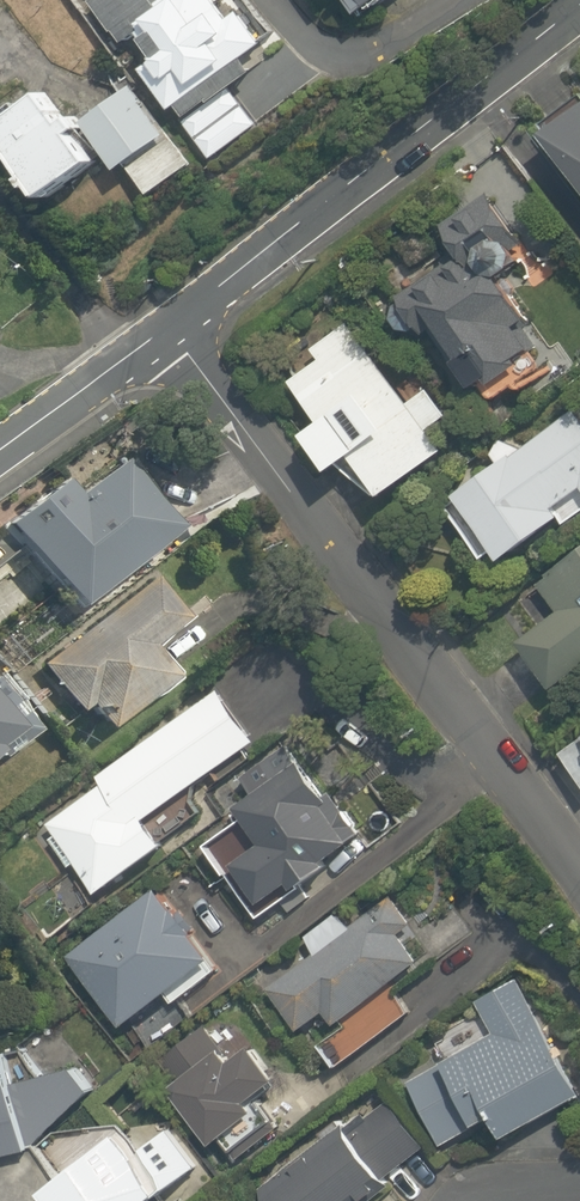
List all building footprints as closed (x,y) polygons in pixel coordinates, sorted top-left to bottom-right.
[(211,0),(150,0),(148,1),(148,0),(101,0),(90,8),(125,53),(137,43),(153,63),(140,73),(173,115),(257,50),(234,20),(229,24),(211,0)] [(357,26),(395,0),(340,0),(357,26)] [(233,96),(245,87),(235,74),(182,116),(190,127),(186,130),(212,163),(258,128),(233,96)] [(145,197),(186,167),(131,94),(84,130),(119,177),(126,172),(145,197)] [(0,132),(0,152),(42,211),(96,172),(45,100),(0,132)] [(543,147),(579,194),(579,118),(543,147)] [(507,234),(487,204),(439,235),(458,263),(397,303),(424,344),(436,337),(478,401),(520,373),(517,368),(537,354),(522,332),(528,328),(499,283),(517,271),(497,240),(507,234)] [(407,411),(341,331),(311,356),(318,364),(289,388),(323,430),(306,443),(338,481),(354,468),(387,508),(446,459),(426,435),(447,418),(428,394),(407,411)] [(508,566),(565,524),(555,511),(579,492),(579,426),(569,412),(456,497),(508,566)] [(73,481),(11,528),(54,583),(45,590),(58,607),(67,600),(74,608),(177,527),(125,460),(82,493),(73,481)] [(539,587),(560,613),(519,646),(556,694),(579,675),(579,554),(539,587)] [(159,575),(43,665),(82,715),(92,707),(111,732),(182,677),(153,640),(188,612),(159,575)] [(49,819),(106,893),(175,840),(157,817),(259,739),(220,688),(49,819)] [(33,735),(0,691),(0,756),(2,759),(33,735)] [(362,833),(304,763),(244,813),(265,839),(231,868),(268,912),(362,833)] [(77,953),(128,1024),(173,993),(179,1000),(226,966),(169,887),(77,953)] [(355,929),(343,912),(308,938),(321,955),(276,989),(308,1033),(332,1015),(340,1025),(426,960),(404,932),(410,928),(391,902),(355,929)] [(519,976),(477,1000),(495,1031),(406,1082),(442,1143),(499,1110),(512,1134),(579,1095),(579,1082),(519,976)] [(340,1066),(409,1015),(392,993),(323,1044),(340,1066)] [(177,1085),(223,1144),(270,1109),(260,1097),(286,1077),(246,1025),(222,1044),(210,1028),(169,1059),(184,1079),(177,1085)] [(0,1052),(0,1154),(31,1147),(7,1050),(0,1052)] [(264,1187),(273,1200),(377,1200),(390,1192),(379,1176),(424,1145),(392,1098),(264,1187)] [(46,1200),(154,1200),(162,1196),(185,1178),(191,1171),(152,1122),(54,1133),(36,1149),(58,1178),(40,1194),(46,1200)]
